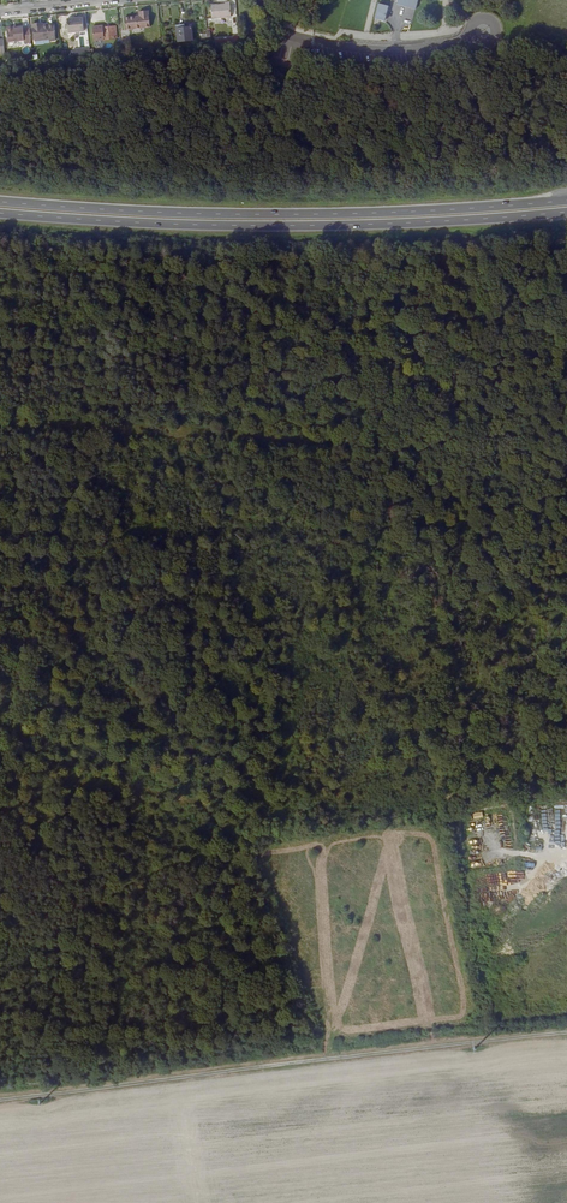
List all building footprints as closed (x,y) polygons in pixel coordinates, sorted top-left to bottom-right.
[(397,5),(416,10),(419,0),(399,0),(397,5)] [(214,20),(233,18),(232,3),(227,3),(227,6),(213,7),(214,20)] [(384,5),(380,4),(376,19),(386,21),(389,8),(384,6),(384,5)] [(128,18),(129,30),(153,28),(152,11),(141,12),(142,17),(128,18)] [(70,21),(71,33),(87,32),(85,18),(79,19),(79,20),(70,21)] [(186,25),(187,39),(194,38),(193,24),(188,24),(186,25)] [(58,40),(57,26),(43,28),(43,25),(36,26),(37,40),(52,39),(52,41),(58,40)] [(178,25),(180,39),(187,39),(186,25),(178,25)] [(97,41),(107,40),(120,39),(120,32),(119,27),(116,27),(106,28),(106,26),(96,27),(97,41)] [(28,44),(35,43),(33,27),(27,28),(27,27),(21,28),(10,29),(12,42),(28,41),(28,44)] [(123,38),(124,48),(134,48),(133,38),(123,38)] [(531,877),(531,867),(535,867),(535,862),(525,862),(526,877),(531,877)]
